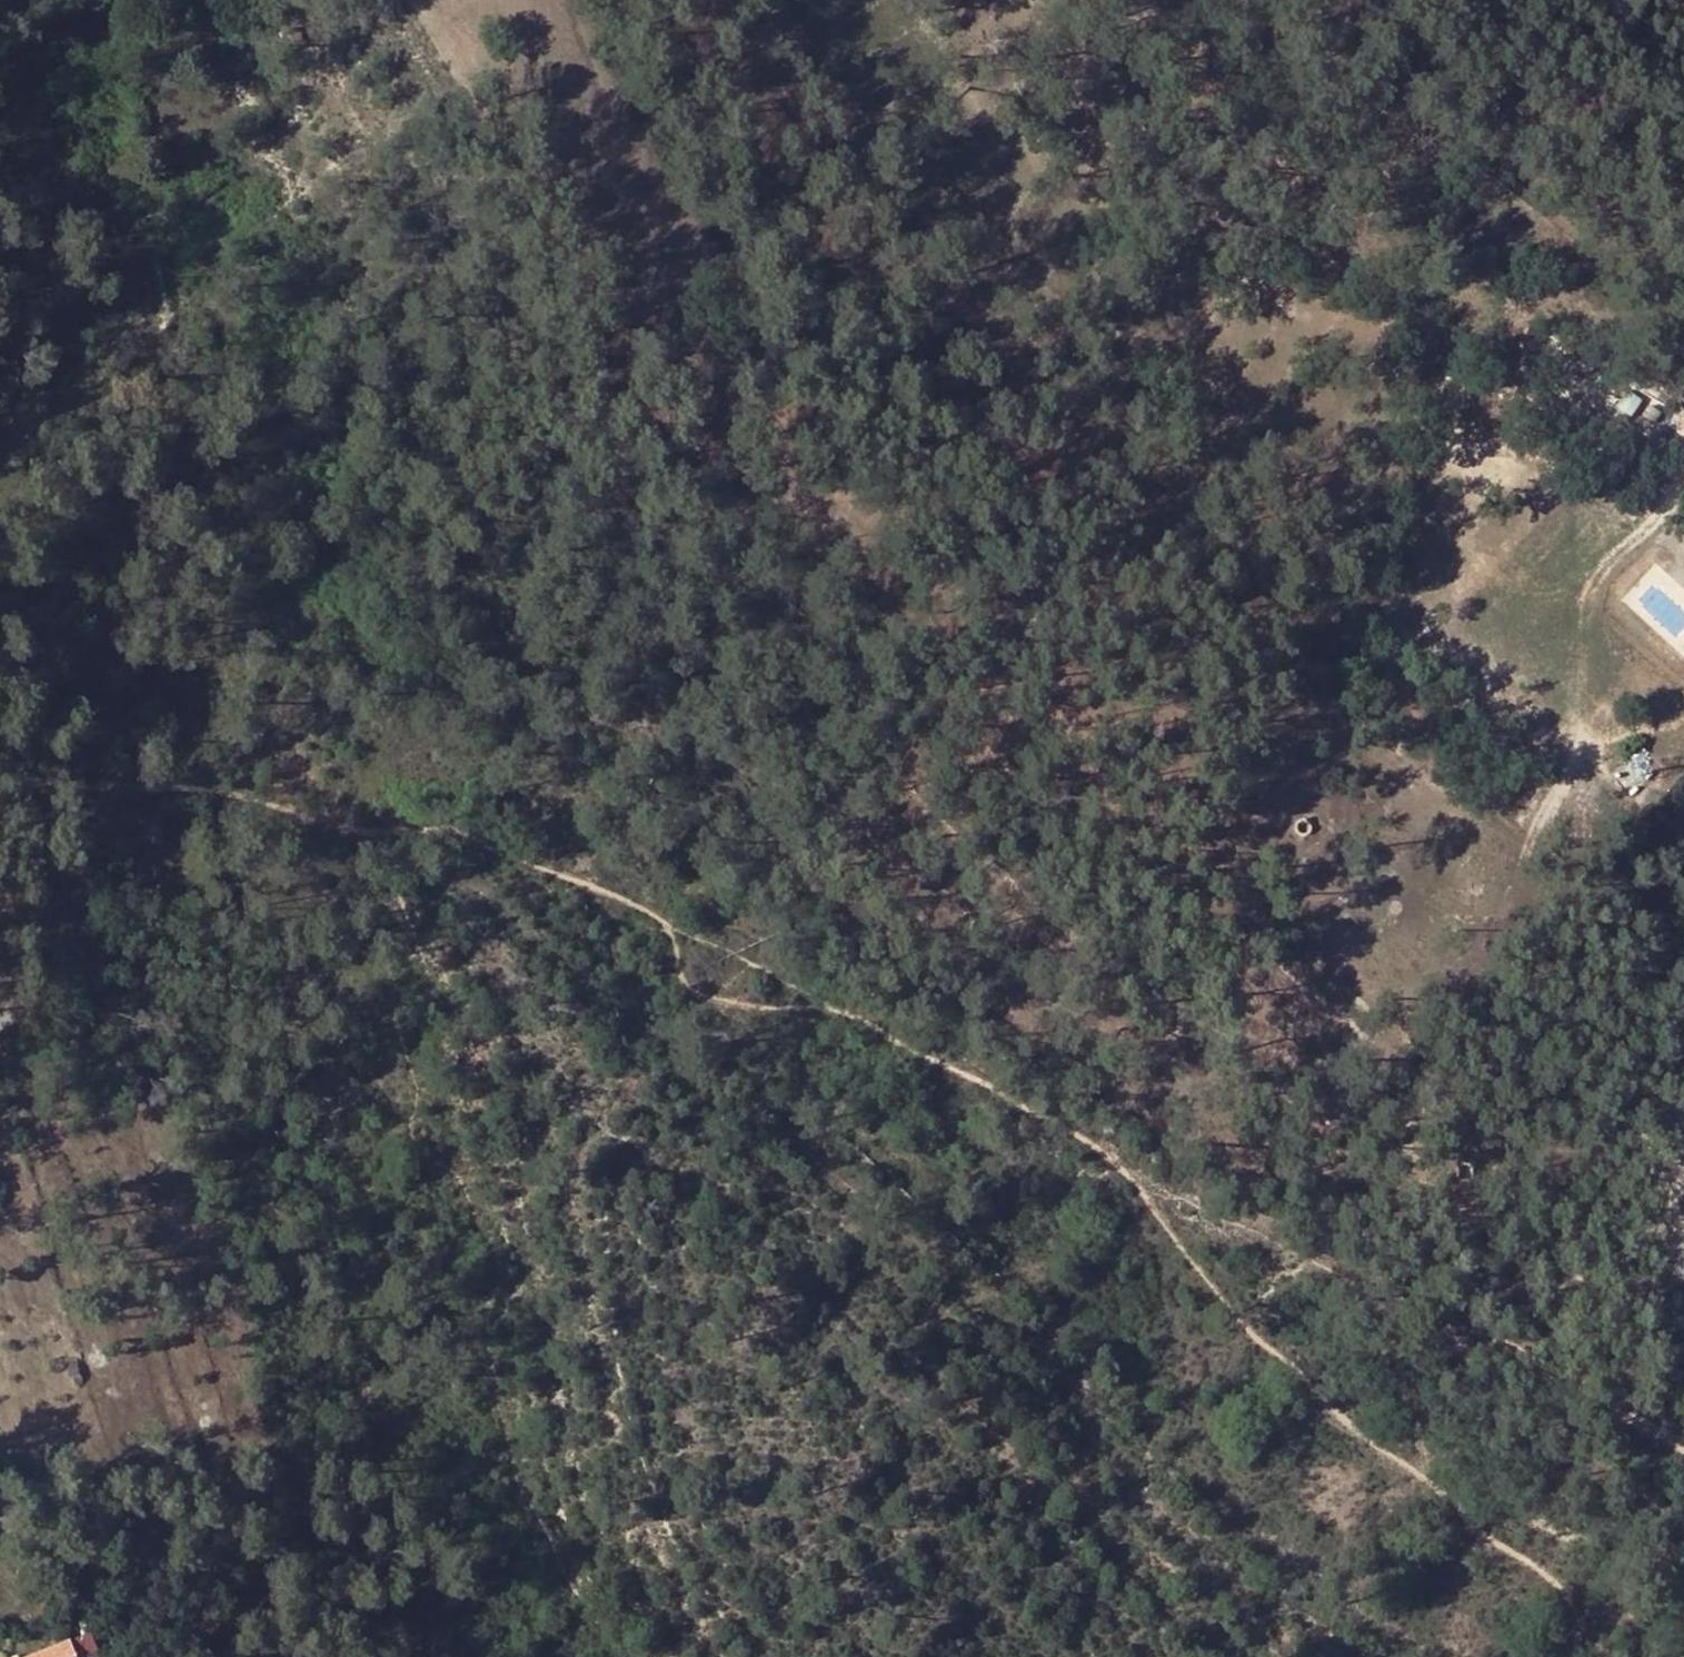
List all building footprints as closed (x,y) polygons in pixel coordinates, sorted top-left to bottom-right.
[(88,1651),(82,1637),(69,1643),(75,1656),(88,1651)] [(69,1643),(34,1656),(75,1656),(69,1643)]
